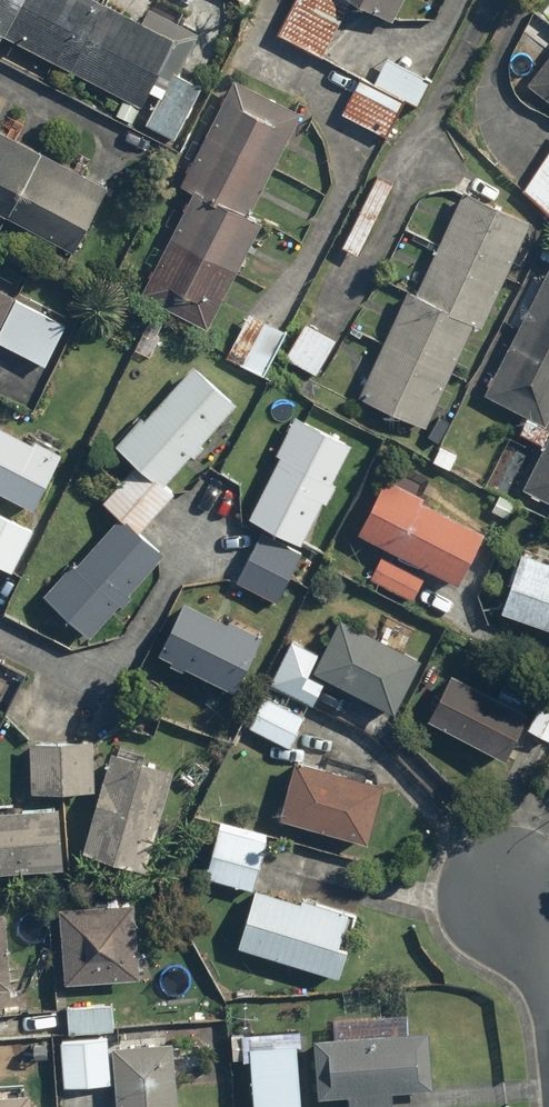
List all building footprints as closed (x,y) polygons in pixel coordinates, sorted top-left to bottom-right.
[(140,108),(147,93),(158,99),(144,126),(173,142),(202,86),(178,74),(200,32),(148,5),(140,22),(97,0),(0,0),(0,36),(124,100),(116,116),(131,124),(140,108)] [(353,4),(347,0),(299,0),(279,35),(320,59),(353,4)] [(365,11),(366,8),(389,22),(402,0),(347,0),(353,4),(365,11)] [(417,107),(431,78),(385,57),(372,86),(358,79),(341,115),(387,136),(404,100),(417,107)] [(528,85),(548,101),(548,58),(528,85)] [(195,192),(140,294),(207,330),(262,225),(247,217),(301,116),(231,78),(175,182),(195,192)] [(105,186),(0,131),(0,217),(69,254),(105,186)] [(524,190),(548,218),(548,151),(524,190)] [(394,185),(376,175),(340,247),(358,256),(394,185)] [(356,396),(424,429),(472,326),(483,332),(531,230),(461,197),(415,294),(406,289),(356,396)] [(546,241),(538,257),(548,262),(548,243),(546,241)] [(544,280),(536,276),(510,323),(518,327),(484,390),(527,413),(516,433),(542,447),(519,489),(548,504),(548,425),(546,423),(548,417),(548,270),(544,280)] [(44,367),(65,326),(12,299),(13,297),(0,290),(0,344),(44,367)] [(225,358),(262,377),(285,333),(248,313),(225,358)] [(280,356),(313,377),(336,340),(304,319),(280,356)] [(140,416),(114,445),(161,486),(189,455),(193,459),(204,447),(200,443),(236,403),(194,365),(144,420),(140,416)] [(236,584),(276,603),(301,552),(297,551),(324,502),(327,504),(337,486),(333,484),(352,449),(295,416),(271,459),(276,462),(248,518),(265,527),(236,584)] [(33,511),(60,458),(62,453),(34,439),(31,443),(0,427),(0,494),(33,511)] [(174,495),(163,485),(161,487),(135,465),(101,502),(118,518),(121,516),(139,533),(174,495)] [(386,548),(369,579),(411,601),(427,570),(457,586),(483,536),(422,504),(425,499),(384,477),(355,532),(386,548)] [(11,575),(33,532),(0,516),(0,569),(11,575)] [(87,639),(118,605),(122,609),(134,597),(129,593),(164,555),(139,533),(121,516),(118,518),(74,567),(71,563),(41,596),(44,599),(87,639)] [(500,613),(548,630),(548,559),(523,550),(517,568),(512,566),(505,585),(510,587),(500,613)] [(157,654),(170,660),(167,665),(182,672),(184,668),(234,693),(261,637),(226,620),(224,623),(183,602),(157,654)] [(286,640),(264,684),(312,708),(325,680),(393,714),(419,662),(339,622),(321,657),(286,640)] [(433,705),(424,722),(505,761),(520,728),(548,742),(548,688),(540,683),(525,714),(446,676),(438,693),(435,691),(429,703),(433,705)] [(304,718),(292,712),(295,707),(286,702),(283,708),(262,697),(247,727),(289,748),(304,718)] [(27,792),(95,792),(95,743),(28,743),(27,792)] [(173,772),(110,753),(81,852),(144,871),(173,772)] [(298,828),(299,824),(368,843),(384,785),(294,761),(278,822),(298,828)] [(0,812),(0,873),(60,870),(57,809),(0,812)] [(218,822),(204,876),(253,889),(267,834),(218,822)] [(256,891),(238,946),(338,979),(348,949),(337,946),(347,915),(297,898),(295,904),(256,891)] [(136,900),(61,904),(65,985),(140,982),(136,900)] [(319,1099),(348,1100),(348,1106),(392,1106),(393,1095),(429,1096),(430,1036),(318,1034),(319,1099)] [(111,1086),(108,1037),(59,1040),(62,1089),(111,1086)] [(112,1045),(115,1106),(178,1106),(175,1042),(112,1045)] [(0,1096),(0,1106),(26,1106),(25,1094),(0,1096)]
